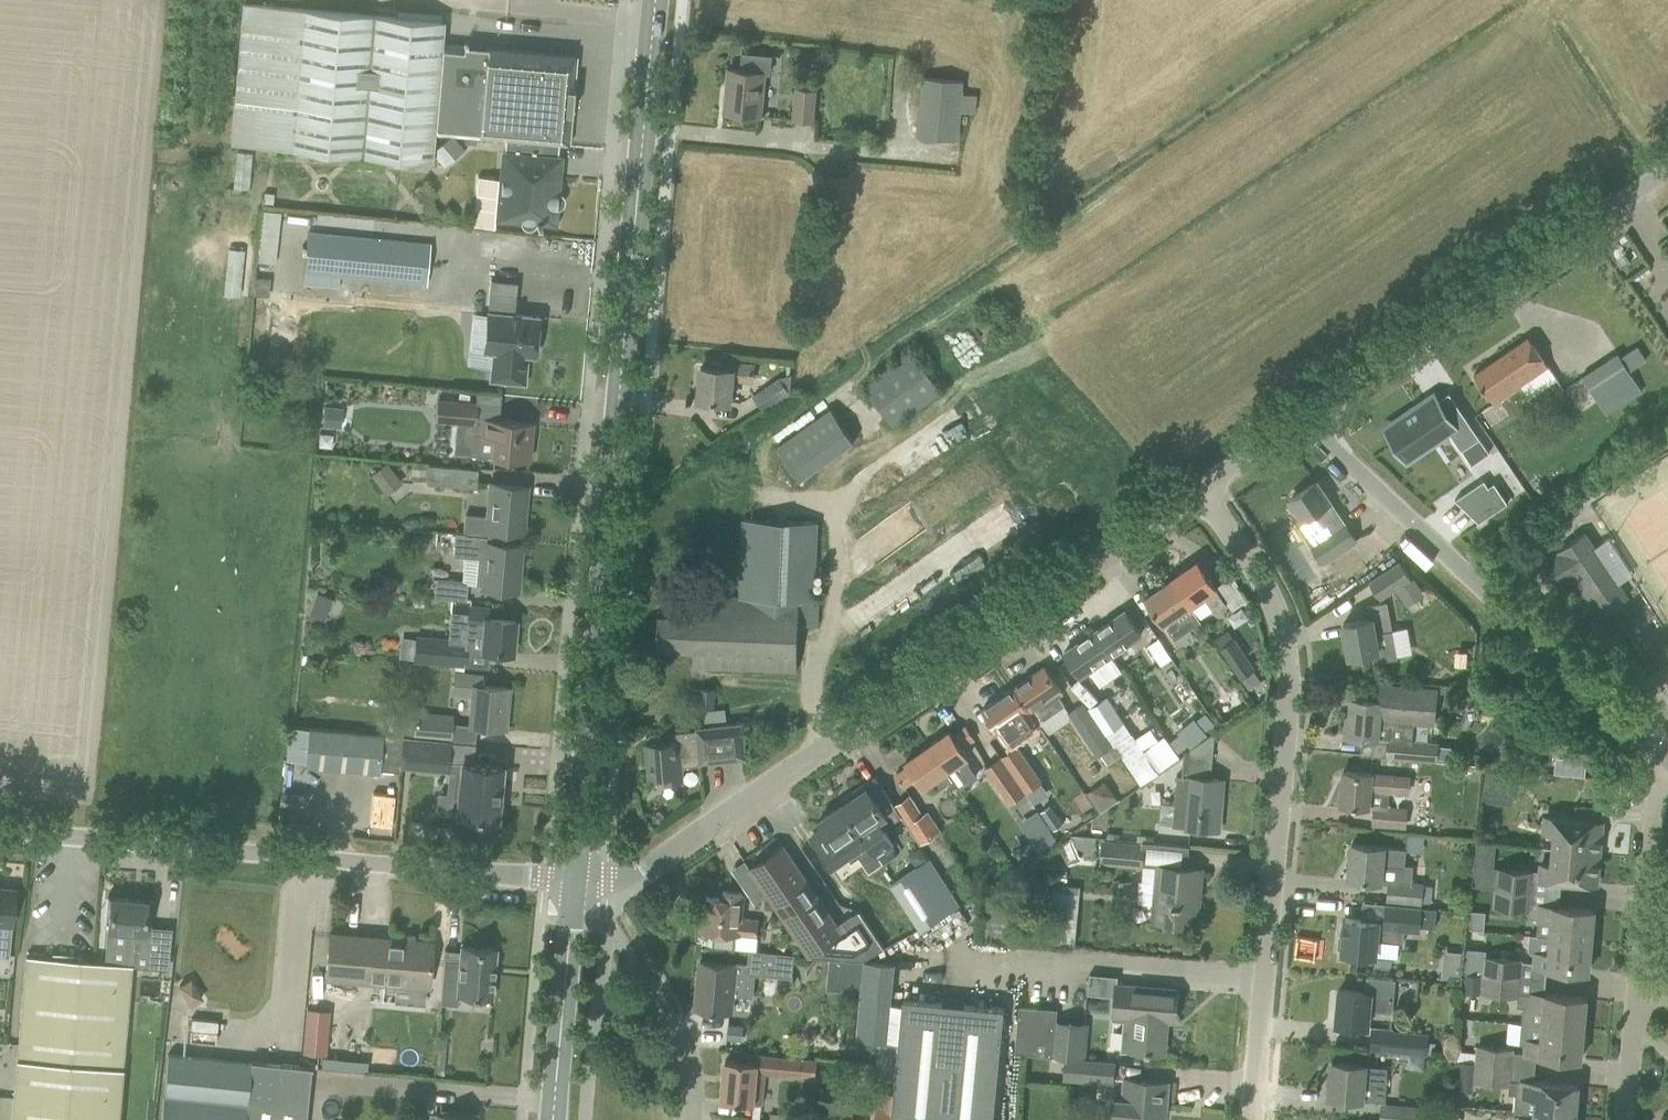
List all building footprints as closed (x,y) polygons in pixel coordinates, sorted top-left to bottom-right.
[(434,133),(547,142),(569,144),(576,55),(555,53),(442,42),(444,21),(243,3),(231,144),(432,161),(434,133)] [(816,50),(809,50),(803,55),(803,62),(808,67),(815,68),(820,63),(821,56),(816,50)] [(765,72),(770,72),(771,59),(772,59),(772,54),(742,52),(741,66),(741,69),(729,68),(725,112),(761,115),(763,93),(765,72)] [(922,77),(917,136),(959,139),(962,111),(976,112),(977,95),(963,93),(964,81),(922,77)] [(793,118),(813,120),(816,90),(796,88),(793,118)] [(452,136),(434,152),(444,164),(463,149),(452,136)] [(235,150),(233,186),(249,187),(251,152),(235,150)] [(494,227),(494,220),(520,222),(521,224),(523,226),(524,227),(527,228),(529,228),(531,227),(533,226),(534,223),(557,225),(558,218),(556,218),(558,188),(554,188),(555,179),(559,179),(561,157),(539,155),(500,151),(498,178),(477,176),(473,225),(494,227)] [(302,284),(341,288),(342,276),(426,284),(430,244),(307,231),(302,284)] [(228,246),(224,293),(225,293),(240,294),(244,248),(229,246),(228,246)] [(267,295),(269,277),(255,275),(253,294),(267,295)] [(539,316),(517,314),(488,311),(484,351),(493,351),(490,380),(503,381),(525,383),(527,355),(535,355),(539,316)] [(1549,365),(1541,354),(1529,336),(1474,373),(1494,403),(1521,384),(1549,365)] [(1639,347),(1621,357),(1630,370),(1647,359),(1639,347)] [(942,390),(914,350),(865,385),(893,425),(942,390)] [(1582,376),(1607,414),(1643,391),(1630,370),(1621,357),(1618,353),(1582,376)] [(752,380),(755,364),(733,362),(732,369),(702,366),(699,399),(730,402),(733,378),(752,380)] [(1558,378),(1549,365),(1521,384),(1530,397),(1558,378)] [(779,377),(752,395),(764,413),(790,393),(779,377)] [(500,394),(476,392),(476,403),(500,405),(500,394)] [(1436,395),(1385,430),(1405,459),(1448,430),(1461,450),(1480,437),(1449,392),(1438,399),(1436,395)] [(476,403),(435,400),(434,419),(474,422),(476,403)] [(325,406),(323,425),(339,427),(341,407),(325,406)] [(472,434),(471,455),(479,455),(492,457),(507,458),(529,460),(533,422),(511,420),(482,417),(481,434),(472,434)] [(845,441),(832,421),(787,449),(800,469),(845,441)] [(380,484),(396,472),(388,461),(371,473),(380,484)] [(425,479),(426,463),(412,462),(411,477),(425,479)] [(425,479),(424,483),(477,489),(479,469),(426,463),(425,479)] [(1484,478),(1456,497),(1479,519),(1506,500),(1493,480),(1487,484),(1484,478)] [(1303,517),(1297,522),(1323,561),(1356,539),(1316,481),(1290,499),(1303,517)] [(465,533),(507,537),(508,530),(523,531),(527,486),(491,482),(488,516),(464,514),(463,532),(465,532),(465,533)] [(1572,498),(1560,506),(1569,519),(1580,511),(1572,498)] [(659,609),(657,649),(694,650),(693,666),(797,670),(798,648),(799,626),(819,626),(820,600),(812,599),(814,556),(814,546),(815,521),(746,519),(743,597),(718,596),(696,595),(695,610),(659,609)] [(455,531),(453,555),(464,556),(462,581),(469,581),(468,582),(483,584),(482,587),(496,589),(518,591),(522,544),(506,543),(507,537),(465,533),(465,532),(463,532),(455,531)] [(1589,601),(1598,616),(1627,597),(1626,595),(1599,553),(1584,532),(1574,539),(1555,551),(1556,552),(1546,558),(1564,584),(1573,578),(1589,601)] [(1287,549),(1278,555),(1283,563),(1292,557),(1287,549)] [(1198,561),(1171,578),(1190,607),(1199,620),(1213,610),(1214,612),(1226,603),(1198,561)] [(1411,577),(1400,561),(1369,581),(1380,598),(1411,577)] [(469,581),(436,578),(434,597),(467,600),(469,581)] [(1145,596),(1158,614),(1174,639),(1186,631),(1176,616),(1190,607),(1171,578),(1145,596)] [(1420,595),(1409,579),(1395,588),(1406,604),(1420,595)] [(310,614),(324,619),(332,597),(317,592),(310,614)] [(1350,656),(1371,652),(1373,662),(1398,657),(1387,601),(1366,604),(1368,618),(1344,623),(1350,656)] [(464,666),(466,648),(512,653),(515,620),(487,617),(488,608),(468,606),(465,639),(415,635),(414,639),(401,637),(399,658),(413,659),(413,661),(454,665),(464,666)] [(1095,631),(1112,655),(1142,634),(1125,610),(1095,631)] [(1095,631),(1064,652),(1077,670),(1081,676),(1090,670),(1100,686),(1122,671),(1121,669),(1112,655),(1095,631)] [(1235,637),(1220,647),(1241,678),(1256,668),(1235,637)] [(454,665),(452,693),(453,694),(471,695),(468,724),(500,727),(502,704),(507,704),(509,687),(487,685),(478,685),(479,675),(463,674),(464,666),(454,665)] [(1044,666),(1014,686),(1030,711),(1038,723),(1039,722),(1065,705),(1059,696),(1063,693),(1057,684),(1044,666)] [(1434,722),(1436,690),(1381,685),(1379,700),(1375,699),(1353,698),(1351,716),(1348,715),(1346,735),(1368,737),(1389,739),(1387,754),(1435,758),(1437,741),(1404,739),(1389,737),(1390,718),(1406,720),(1434,722)] [(1012,724),(1030,711),(1014,686),(983,707),(1008,743),(1020,735),(1012,724)] [(699,687),(698,707),(715,707),(716,688),(699,687)] [(1108,697),(1089,710),(1140,786),(1159,773),(1146,753),(1108,697)] [(1070,712),(1068,712),(1071,717),(1097,757),(1101,754),(1108,764),(1119,757),(1083,703),(1070,712)] [(1206,713),(1196,721),(1204,732),(1215,724),(1206,713)] [(450,740),(452,723),(452,719),(451,719),(414,716),(414,718),(395,716),(393,735),(450,740)] [(1186,748),(1202,735),(1191,721),(1175,733),(1186,748)] [(650,775),(663,774),(664,782),(683,780),(682,766),(701,764),(701,762),(747,758),(747,752),(744,722),(696,726),(696,729),(676,731),(677,741),(647,744),(650,775)] [(305,766),(380,773),(383,734),(290,725),(290,726),(309,728),(305,766)] [(951,730),(928,745),(947,772),(947,771),(969,756),(962,747),(975,738),(966,726),(954,734),(951,730)] [(1223,779),(1211,778),(1215,731),(1184,752),(1182,775),(1186,776),(1181,826),(1218,830),(1223,779)] [(448,760),(450,740),(402,738),(400,767),(455,771),(453,796),(458,796),(457,815),(474,816),(474,821),(490,823),(491,818),(497,818),(502,765),(448,760)] [(1026,792),(1043,780),(1018,744),(1001,756),(1026,792)] [(897,774),(906,787),(918,778),(925,787),(934,781),(939,789),(953,780),(947,771),(947,772),(928,745),(906,761),(910,766),(897,774)] [(1009,804),(1009,803),(1026,792),(1001,756),(984,767),(1009,804)] [(1094,765),(1089,768),(1093,775),(1099,771),(1094,765)] [(1485,770),(1481,800),(1497,802),(1498,789),(1514,791),(1516,775),(1485,770)] [(1343,771),(1341,802),(1373,804),(1372,823),(1406,825),(1407,806),(1386,805),(1387,791),(1408,793),(1409,778),(1367,774),(1367,773),(1343,771)] [(895,805),(883,786),(872,793),(865,783),(852,792),(855,796),(844,803),(884,862),(896,853),(886,838),(890,836),(885,828),(902,817),(895,805)] [(1498,789),(1497,802),(1512,804),(1514,791),(1498,789)] [(1026,792),(1009,803),(1013,809),(1029,798),(1026,792)] [(924,812),(912,794),(895,805),(902,817),(920,844),(941,830),(928,809),(924,812)] [(818,821),(823,828),(811,836),(831,865),(847,855),(852,862),(859,857),(869,872),(884,862),(844,803),(818,821)] [(1042,811),(1054,828),(1062,823),(1050,805),(1042,811)] [(1554,848),(1599,852),(1602,821),(1545,816),(1544,830),(1555,831),(1554,848)] [(1039,853),(1057,840),(1045,822),(1026,834),(1039,853)] [(1426,847),(1425,831),(1408,832),(1409,848),(1426,847)] [(1081,860),(1071,838),(1059,844),(1069,866),(1081,860)] [(1103,860),(1142,864),(1143,846),(1105,843),(1103,860)] [(1480,843),(1478,867),(1495,868),(1497,844),(1480,843)] [(1352,844),(1349,878),(1371,880),(1381,881),(1381,882),(1389,883),(1388,898),(1422,902),(1424,885),(1412,884),(1413,865),(1405,864),(1406,849),(1374,846),(1352,844)] [(802,943),(811,955),(831,958),(863,960),(865,961),(885,948),(859,910),(837,925),(783,845),(750,867),(762,885),(792,928),(802,943)] [(1539,878),(1575,881),(1597,883),(1599,852),(1554,848),(1552,865),(1541,864),(1539,878)] [(930,858),(891,884),(921,931),(960,905),(957,901),(948,886),(930,858)] [(1153,919),(1169,921),(1191,923),(1194,888),(1199,889),(1201,869),(1179,867),(1158,865),(1157,883),(1142,882),(1140,903),(1155,905),(1153,919)] [(1531,871),(1498,868),(1495,868),(1478,867),(1476,885),(1496,887),(1529,890),(1531,871)] [(1424,885),(1422,902),(1430,903),(1432,887),(1424,885)] [(9,955),(15,889),(0,887),(0,954),(9,955)] [(1528,903),(1529,890),(1496,887),(1495,905),(1528,907),(1528,904),(1528,903)] [(713,947),(735,949),(737,934),(759,936),(760,920),(741,918),(743,892),(723,890),(723,897),(707,896),(703,931),(714,932),(713,947)] [(147,900),(112,897),(106,962),(131,965),(133,950),(148,952),(151,912),(146,912),(147,900)] [(1340,935),(1339,946),(1343,948),(1342,953),(1364,954),(1377,956),(1378,940),(1403,942),(1404,931),(1420,932),(1422,906),(1386,903),(1385,921),(1345,917),(1344,933),(1340,935)] [(1538,918),(1537,935),(1591,940),(1594,909),(1539,904),(1538,918)] [(329,933),(325,978),(384,982),(396,983),(394,1002),(425,1005),(426,986),(429,986),(432,941),(329,933)] [(1591,940),(1537,935),(1529,934),(1528,949),(1530,951),(1535,952),(1534,966),(1589,971),(1591,940)] [(460,961),(444,960),(440,1003),(457,1005),(458,994),(492,997),(496,949),(461,946),(460,961)] [(753,997),(756,974),(793,977),(795,955),(752,951),(750,969),(737,968),(738,964),(700,961),(696,1008),(733,1011),(735,995),(753,997)] [(131,965),(106,962),(26,955),(12,1119),(118,1119),(132,965),(131,965)] [(1466,960),(1465,972),(1484,974),(1519,977),(1521,961),(1486,957),(1486,962),(1466,960)] [(828,988),(860,991),(863,960),(831,958),(828,988)] [(1004,1008),(904,998),(903,1004),(891,1003),(895,963),(865,961),(863,960),(860,991),(858,1009),(857,1027),(856,1038),(900,1042),(897,1066),(896,1080),(894,1094),(892,1114),(892,1119),(994,1119),(1004,1008)] [(1458,980),(1459,966),(1441,964),(1440,978),(1458,980)] [(1484,974),(1465,972),(1463,989),(1518,994),(1519,977),(1484,974)] [(1336,1024),(1358,1026),(1368,1027),(1370,1008),(1393,1011),(1396,978),(1366,975),(1365,992),(1339,989),(1336,1024)] [(191,978),(179,985),(190,1004),(202,997),(191,978)] [(1177,989),(1155,987),(1118,984),(1116,1015),(1132,1016),(1129,1049),(1164,1052),(1167,1020),(1174,1021),(1177,989)] [(1522,992),(1521,1006),(1523,1006),(1521,1022),(1583,1028),(1586,997),(1546,993),(1546,994),(1522,992)] [(1057,1007),(1019,1004),(1015,1052),(1067,1055),(1083,1057),(1085,1023),(1056,1021),(1057,1007)] [(302,1052),(319,1054),(326,1054),(329,1010),(305,1007),(302,1052)] [(217,1036),(219,1019),(196,1015),(193,1033),(217,1036)] [(1583,1028),(1521,1022),(1520,1043),(1525,1043),(1524,1053),(1581,1059),(1583,1028)] [(729,1025),(727,1039),(741,1040),(742,1026),(729,1025)] [(1427,1054),(1429,1033),(1372,1028),(1370,1050),(1427,1054)] [(10,1053),(11,1038),(0,1037),(0,1052),(10,1053)] [(1512,1065),(1513,1049),(1478,1046),(1476,1062),(1512,1065)] [(311,1067),(299,1066),(168,1052),(161,1119),(305,1119),(311,1067)] [(800,1075),(802,1057),(758,1054),(757,1062),(726,1059),(722,1100),(762,1104),(765,1072),(800,1075)] [(1065,1076),(1082,1077),(1113,1079),(1115,1059),(1084,1057),(1083,1057),(1067,1055),(1065,1076)] [(1329,1096),(1351,1098),(1361,1099),(1362,1097),(1385,1099),(1388,1068),(1365,1066),(1365,1065),(1332,1062),(1329,1096)] [(1510,1082),(1511,1078),(1512,1065),(1476,1062),(1475,1079),(1510,1082)] [(863,1063),(862,1077),(896,1080),(897,1066),(863,1063)] [(1123,1099),(1115,1098),(1113,1118),(1121,1119),(1162,1119),(1163,1107),(1167,1108),(1169,1081),(1125,1077),(1123,1099)] [(1514,1110),(1535,1112),(1576,1115),(1578,1085),(1556,1083),(1537,1081),(1517,1079),(1515,1094),(1514,1110)] [(879,1093),(878,1107),(892,1114),(894,1094),(879,1093)] [(1424,1109),(1383,1105),(1381,1119),(1432,1119),(1433,1110),(1424,1109)] [(1576,1115),(1535,1112),(1534,1119),(1575,1119),(1576,1115)]
